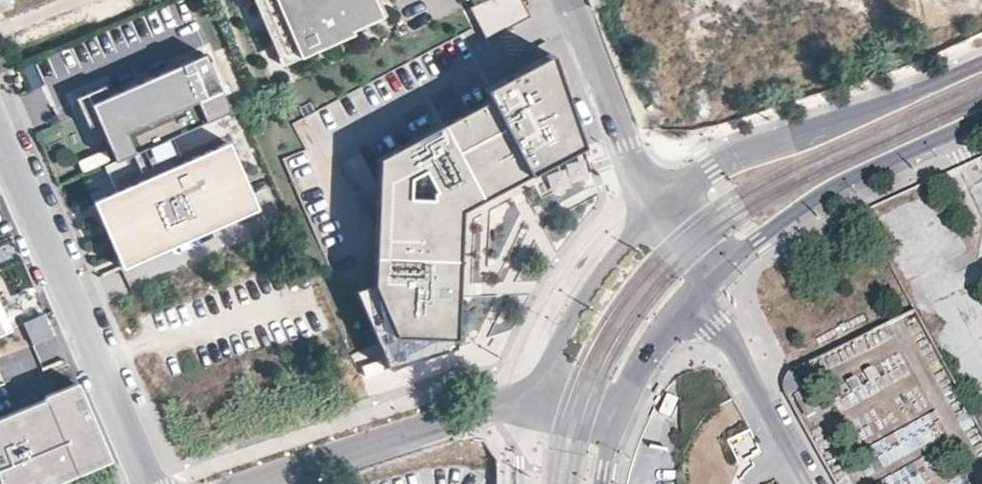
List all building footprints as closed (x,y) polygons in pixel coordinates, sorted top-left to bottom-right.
[(13,7),(10,0),(0,0),(0,12),(13,7)] [(282,65),(286,54),(262,0),(253,0),(282,65)] [(286,54),(376,16),(369,0),(262,0),(286,54)] [(378,0),(369,0),(376,16),(387,20),(378,0)] [(286,54),(282,65),(387,20),(376,16),(286,54)] [(458,336),(464,336),(466,212),(591,143),(561,51),(492,90),(496,98),(384,157),(378,281),(356,289),(389,370),(458,346),(458,336)] [(103,85),(74,97),(87,127),(97,122),(114,160),(131,153),(228,111),(204,54),(107,95),(103,85)] [(667,92),(691,85),(685,63),(660,70),(667,92)] [(114,192),(92,201),(121,267),(255,209),(227,144),(142,180),(114,192)] [(142,180),(131,153),(114,160),(103,165),(114,192),(142,180)] [(13,342),(0,313),(0,347),(13,342)] [(43,317),(25,326),(35,346),(53,337),(43,317)] [(0,414),(0,483),(48,483),(106,462),(76,385),(0,414)]
